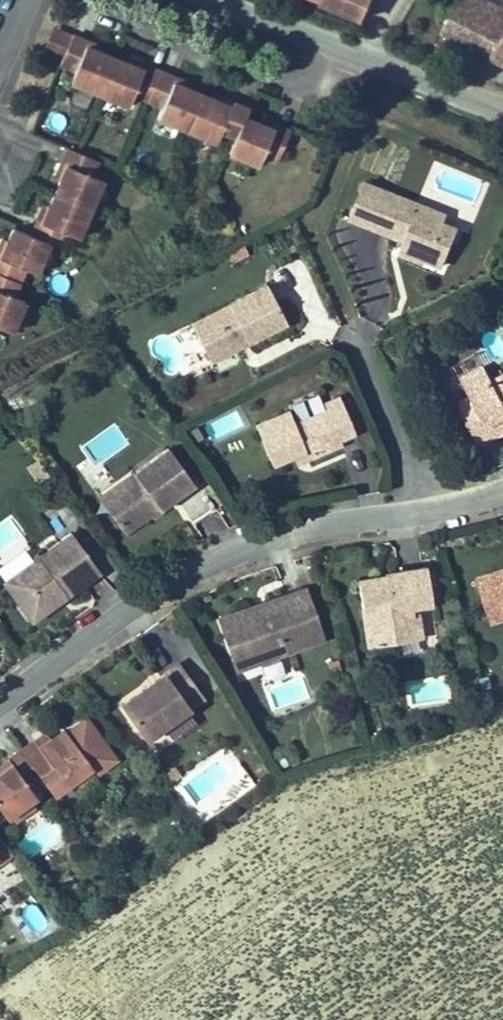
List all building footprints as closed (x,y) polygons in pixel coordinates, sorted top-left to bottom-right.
[(362,0),(309,0),(352,22),(362,0)] [(485,0),(445,0),(433,24),(502,58),(502,9),(485,0)] [(70,37),(51,29),(41,53),(60,60),(70,37)] [(86,43),(70,37),(60,60),(57,67),(74,73),(69,84),(97,95),(112,59),(98,54),(84,48),(86,43)] [(100,49),(86,43),(84,48),(98,54),(100,49)] [(124,64),(112,59),(97,95),(126,107),(131,96),(145,102),(157,72),(141,65),(139,70),(124,64)] [(139,70),(141,65),(126,59),(124,64),(139,70)] [(173,78),(157,72),(145,102),(161,108),(157,119),(186,131),(200,95),(184,88),(171,83),(173,78)] [(186,84),(173,78),(171,83),(184,88),(186,84)] [(244,118),(248,108),(232,102),(230,106),(215,101),(200,95),(186,131),(215,143),(219,131),(236,138),(244,118)] [(230,106),(232,102),(217,96),(215,101),(230,106)] [(263,155),(278,161),(290,131),(274,124),(272,129),(244,118),(236,138),(229,155),(258,166),(263,155)] [(272,129),(274,124),(260,119),(258,123),(272,129)] [(96,160),(66,148),(60,164),(65,166),(60,178),(53,194),(89,209),(101,180),(90,175),(96,160)] [(60,164),(55,177),(60,178),(65,166),(60,164)] [(418,203),(365,183),(351,217),(406,239),(401,252),(425,261),(426,257),(445,265),(459,228),(444,223),(415,211),(418,203)] [(37,220),(31,236),(49,244),(60,248),(67,233),(78,238),(89,209),(53,194),(47,208),(42,222),(37,220)] [(444,223),(448,214),(418,203),(415,211),(444,223)] [(47,208),(43,206),(37,220),(42,222),(47,208)] [(13,229),(7,244),(1,258),(0,257),(0,276),(20,284),(26,268),(37,273),(49,244),(31,236),(13,229)] [(14,333),(25,303),(14,299),(20,284),(0,276),(0,327),(14,333)] [(285,323),(265,284),(190,323),(209,362),(285,323)] [(481,443),(497,435),(489,421),(502,413),(502,375),(495,380),(486,364),(463,377),(472,392),(478,403),(464,411),(481,443)] [(457,400),(464,411),(478,403),(472,392),(457,400)] [(354,433),(340,397),(323,404),(325,411),(293,424),(288,411),(254,424),(270,464),(291,456),(303,451),(306,458),(340,445),(338,439),(354,433)] [(489,421),(497,435),(502,432),(502,413),(489,421)] [(193,481),(167,446),(133,471),(138,479),(118,494),(125,504),(111,513),(124,532),(193,481)] [(306,458),(303,451),(291,456),(294,463),(306,458)] [(138,479),(133,471),(98,496),(111,513),(125,504),(118,494),(138,479)] [(0,584),(0,586),(17,609),(33,611),(57,594),(60,599),(94,574),(66,535),(0,584)] [(432,601),(425,565),(384,573),(384,575),(357,581),(370,645),(377,643),(378,645),(401,641),(399,632),(421,628),(417,610),(413,611),(412,605),(432,601)] [(477,577),(491,620),(502,616),(502,570),(477,577)] [(319,634),(299,585),(229,612),(248,662),(319,634)] [(33,611),(17,609),(27,624),(60,599),(57,594),(33,611)] [(248,662),(229,612),(215,617),(234,667),(248,662)] [(399,632),(401,641),(423,636),(421,628),(399,632)] [(175,661),(119,702),(144,736),(200,694),(175,661)] [(42,778),(54,794),(79,775),(96,762),(69,725),(53,737),(41,747),(35,739),(21,750),(42,778)] [(48,730),(35,739),(41,747),(53,737),(48,730)] [(21,750),(8,760),(12,765),(0,774),(0,809),(7,818),(11,814),(31,799),(36,795),(30,787),(42,778),(21,750)] [(8,760),(0,766),(0,774),(12,765),(8,760)] [(100,770),(95,763),(79,775),(84,782),(100,770)] [(36,807),(31,799),(11,814),(16,821),(36,807)]
